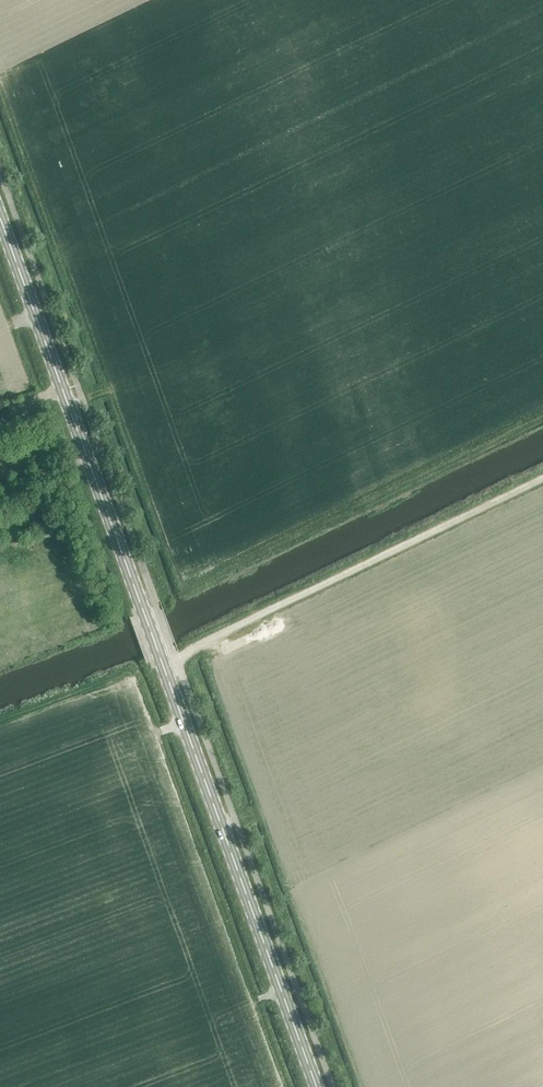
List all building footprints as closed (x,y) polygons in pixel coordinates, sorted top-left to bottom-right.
[(37,498),(43,513),(59,507),(54,492),(37,498)]
